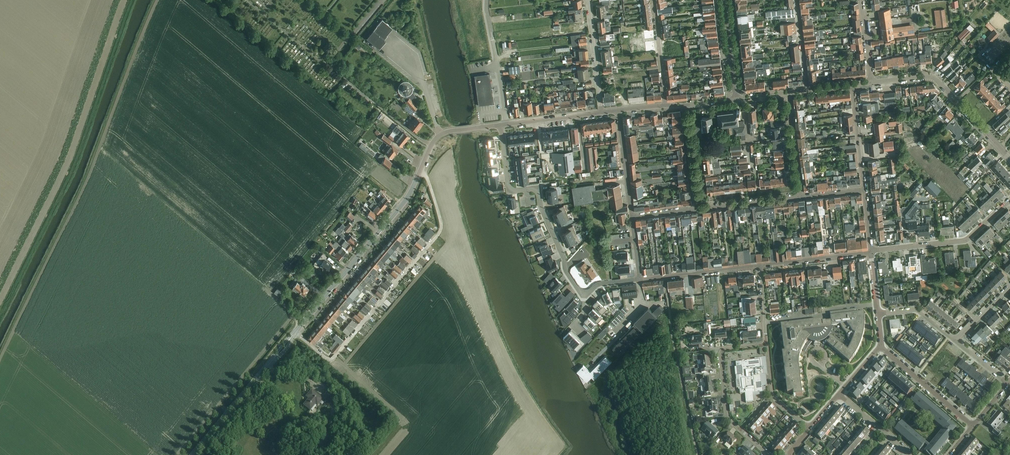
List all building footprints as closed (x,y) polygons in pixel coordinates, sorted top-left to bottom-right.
[(747,7),(746,5),(748,5),(747,1),(754,1),(754,0),(736,0),(737,11),(741,10),(747,9),(747,10),(757,9),(760,9),(759,3),(751,4),(751,7),(747,7)] [(597,11),(606,10),(609,10),(609,5),(610,5),(609,1),(603,1),(603,5),(596,6),(597,11)] [(664,14),(667,14),(673,13),(673,9),(674,9),(675,10),(679,10),(679,6),(667,8),(657,9),(658,15),(664,14)] [(766,12),(767,19),(786,17),(794,16),(793,9),(785,10),(778,11),(774,11),(766,12)] [(880,19),(891,18),(890,9),(878,10),(880,19)] [(612,15),(606,16),(606,10),(597,11),(597,17),(605,16),(605,19),(612,18),(612,15)] [(755,20),(754,13),(737,15),(738,22),(752,21),(755,20)] [(881,29),(892,27),(891,18),(880,19),(881,29)] [(387,36),(393,29),(382,20),(376,27),(374,30),(373,30),(367,38),(366,37),(366,38),(379,49),(380,49),(386,41),(384,39),(386,35),(387,36)] [(749,27),(751,27),(753,26),(752,21),(738,22),(739,29),(749,27)] [(788,23),(780,24),(781,34),(788,33),(796,32),(795,22),(788,23)] [(581,31),(580,23),(570,24),(571,32),(581,31)] [(814,30),(813,24),(813,23),(802,24),(803,32),(814,30)] [(660,32),(667,31),(668,31),(667,24),(666,24),(659,25),(660,32)] [(970,24),(958,36),(962,40),(974,28),(970,24)] [(600,35),(604,35),(604,32),(606,32),(606,31),(611,31),(610,26),(598,27),(599,32),(599,33),(600,35)] [(700,34),(717,32),(717,26),(706,27),(702,27),(696,28),(697,34),(700,34)] [(749,37),(752,37),(751,27),(749,27),(739,29),(740,39),(749,37)] [(892,27),(881,29),(882,39),(894,37),(892,27)] [(999,34),(995,29),(987,37),(992,41),(999,34)] [(580,50),(587,49),(586,44),(586,38),(585,37),(585,36),(585,34),(581,34),(582,38),(578,38),(579,45),(580,50)] [(611,50),(610,50),(610,47),(604,48),(604,51),(601,51),(602,58),(612,56),(611,50)] [(574,56),(577,56),(579,56),(580,59),(588,58),(587,49),(580,50),(573,51),(574,56)] [(945,60),(944,60),(943,58),(947,53),(945,51),(941,56),(935,61),(939,66),(945,60)] [(945,60),(939,66),(943,70),(949,65),(948,64),(954,58),(950,53),(945,60)] [(612,66),(612,63),(613,63),(612,56),(602,58),(603,64),(606,64),(606,66),(612,66)] [(883,68),(881,58),(881,57),(877,58),(875,59),(876,69),(883,68)] [(711,65),(721,64),(720,58),(710,59),(710,58),(708,58),(690,60),(691,67),(711,65)] [(801,71),(801,65),(800,60),(792,61),(793,72),(801,71)] [(665,70),(673,69),(672,62),(664,63),(665,70)] [(817,65),(822,65),(825,65),(825,62),(822,63),(807,64),(808,71),(818,70),(817,65)] [(948,76),(960,65),(958,62),(952,68),(951,66),(945,72),(948,76)] [(755,77),(767,75),(767,72),(770,71),(769,68),(770,68),(769,64),(762,64),(762,68),(763,70),(755,71),(744,72),(745,78),(755,77)] [(960,65),(948,76),(952,80),(958,75),(957,73),(963,68),(960,65)] [(820,81),(820,79),(817,79),(816,73),(819,72),(819,70),(808,71),(809,82),(820,81)] [(968,84),(977,76),(974,72),(964,81),(960,75),(953,81),(957,86),(958,85),(961,87),(966,82),(968,84)] [(478,106),(493,104),(489,74),(474,76),(478,106)] [(788,84),(788,82),(788,79),(782,80),(773,81),(774,89),(786,87),(785,84),(788,84)] [(978,92),(985,86),(983,83),(984,82),(982,80),(981,81),(974,88),(978,92)] [(711,88),(723,86),(724,86),(723,81),(710,82),(711,85),(703,86),(703,87),(704,87),(705,89),(712,89),(711,88)] [(409,87),(409,86),(408,85),(407,85),(406,84),(405,84),(404,85),(403,85),(402,86),(402,87),(402,88),(402,89),(402,90),(402,91),(403,91),(404,92),(401,95),(407,103),(403,107),(410,114),(414,111),(418,107),(412,100),(416,97),(409,89),(409,88),(409,87)] [(927,85),(928,91),(931,91),(931,93),(933,93),(933,91),(935,91),(938,94),(940,92),(933,84),(927,85)] [(982,96),(989,90),(987,88),(989,85),(987,84),(985,86),(978,92),(982,96)] [(705,92),(705,89),(700,89),(701,97),(709,96),(709,93),(709,91),(705,92)] [(637,91),(638,101),(645,100),(644,90),(637,91)] [(985,101),(995,92),(993,90),(991,92),(989,90),(982,96),(982,97),(985,101)] [(623,92),(624,102),(631,102),(630,91),(623,92)] [(630,91),(631,102),(638,101),(637,91),(630,91)] [(655,101),(654,96),(654,94),(654,91),(647,91),(648,102),(655,101)] [(617,103),(624,102),(623,92),(616,93),(617,103)] [(842,93),(842,100),(851,100),(850,92),(842,93)] [(879,92),(869,93),(869,97),(870,100),(880,99),(879,93),(879,92)] [(989,105),(996,98),(994,96),(996,94),(995,92),(985,101),(988,104),(989,104),(989,105)] [(936,95),(931,99),(932,101),(931,102),(931,103),(935,107),(934,108),(937,110),(944,103),(938,96),(936,95)] [(807,96),(807,100),(808,107),(809,107),(809,105),(812,105),(811,103),(815,102),(815,96),(807,96)] [(532,112),(531,103),(527,103),(526,98),(523,99),(524,103),(523,103),(524,113),(528,113),(528,114),(531,113),(531,112),(532,112)] [(993,109),(1000,102),(1002,100),(1001,98),(998,100),(996,98),(989,105),(993,109)] [(544,105),(544,108),(544,112),(554,111),(553,103),(550,104),(550,99),(547,100),(547,104),(544,105)] [(544,108),(544,105),(543,102),(541,102),(541,104),(538,105),(538,104),(532,105),(533,113),(539,112),(539,108),(544,108)] [(1000,102),(993,109),(997,113),(1006,105),(1004,103),(1002,105),(1000,102)] [(871,103),(863,104),(864,113),(869,112),(869,115),(875,115),(878,114),(878,111),(875,112),(875,111),(874,103),(871,103)] [(948,120),(953,114),(949,110),(950,109),(947,106),(938,115),(946,122),(948,120)] [(772,114),(771,108),(768,108),(768,109),(763,109),(764,119),(770,119),(771,127),(777,127),(777,123),(774,123),(774,118),(773,113),(772,114)] [(754,135),(754,126),(758,126),(757,123),(755,109),(748,110),(749,124),(750,124),(750,126),(751,135),(754,135)] [(717,114),(717,115),(718,115),(718,118),(717,118),(717,119),(718,118),(719,122),(718,122),(719,122),(719,126),(718,126),(718,127),(719,127),(719,128),(720,128),(720,127),(723,127),(724,127),(725,127),(725,129),(726,129),(726,130),(727,130),(728,136),(741,135),(741,140),(745,139),(745,134),(744,127),(745,127),(745,124),(744,124),(744,121),(739,121),(738,114),(737,114),(737,112),(735,112),(734,112),(734,111),(733,111),(733,112),(730,113),(730,112),(729,112),(729,113),(726,113),(726,112),(725,112),(725,113),(723,113),(723,112),(722,112),(722,113),(718,114),(718,113),(718,114),(717,114)] [(998,129),(1009,118),(1009,116),(1006,112),(993,124),(998,129)] [(659,124),(657,114),(651,114),(652,124),(656,124),(656,129),(659,129),(659,131),(664,131),(664,127),(663,124),(659,124)] [(845,116),(844,116),(845,123),(853,122),(853,115),(845,116)] [(640,119),(634,119),(635,125),(632,125),(633,129),(634,129),(636,129),(636,130),(640,130),(640,132),(647,131),(650,133),(650,136),(653,136),(652,128),(653,128),(652,124),(651,117),(644,118),(644,117),(642,116),(641,116),(640,118),(640,119)] [(669,124),(668,119),(668,116),(662,117),(663,124),(664,127),(668,126),(673,126),(673,125),(673,123),(669,124)] [(423,123),(415,117),(408,126),(416,132),(423,123)] [(632,125),(632,120),(631,117),(623,118),(625,133),(635,132),(634,129),(633,129),(632,125)] [(676,123),(682,123),(681,117),(672,118),(672,120),(673,123),(673,125),(676,125),(676,123)] [(712,117),(702,118),(703,127),(701,127),(702,133),(709,132),(708,131),(713,131),(713,127),(713,128),(712,117)] [(962,135),(961,134),(964,131),(963,130),(966,128),(962,124),(960,126),(956,122),(958,120),(956,117),(945,126),(948,129),(950,128),(956,135),(955,137),(957,140),(962,135)] [(998,129),(1002,134),(1009,127),(1008,125),(1009,123),(1009,118),(998,129)] [(808,124),(816,124),(815,119),(808,120),(796,121),(797,128),(806,127),(806,124),(808,124)] [(902,123),(900,123),(900,121),(889,122),(889,126),(895,125),(896,131),(885,132),(885,135),(891,134),(891,133),(896,133),(896,132),(903,132),(902,123)] [(853,122),(845,123),(846,136),(855,135),(853,122)] [(884,135),(884,131),(887,130),(886,122),(874,123),(876,140),(884,139),(883,135),(884,135)] [(701,126),(692,127),(694,139),(702,139),(701,127),(701,126)] [(579,145),(578,128),(571,129),(573,146),(579,145)] [(399,136),(406,142),(410,137),(400,129),(398,132),(400,135),(399,136)] [(533,133),(528,134),(529,143),(534,143),(535,145),(538,145),(537,139),(534,139),(533,133)] [(970,147),(978,139),(972,133),(971,133),(967,137),(965,134),(960,139),(963,142),(966,139),(969,142),(967,144),(970,147)] [(391,141),(387,137),(384,134),(380,138),(387,144),(386,145),(382,150),(385,153),(392,158),(393,157),(393,158),(395,156),(394,155),(398,150),(390,143),(391,141)] [(396,136),(394,138),(390,135),(387,137),(391,141),(392,141),(393,140),(402,147),(406,142),(399,136),(398,138),(396,136)] [(488,144),(488,148),(497,146),(497,142),(494,143),(494,138),(493,138),(485,140),(485,144),(488,144)] [(893,140),(883,141),(884,150),(894,149),(893,140)] [(878,141),(868,142),(870,155),(879,154),(878,141)] [(947,150),(955,143),(953,141),(948,145),(945,148),(947,150)] [(985,147),(981,143),(973,150),(975,152),(977,150),(979,152),(985,147)] [(676,155),(685,154),(684,145),(669,147),(666,147),(667,150),(671,149),(672,150),(676,149),(677,155),(676,155)] [(497,146),(488,148),(488,151),(486,152),(487,156),(496,155),(496,151),(498,150),(497,146)] [(782,150),(770,152),(769,147),(765,147),(766,156),(770,156),(771,157),(770,157),(770,158),(775,157),(783,156),(782,150)] [(375,155),(368,149),(366,152),(372,157),(375,155)] [(572,150),(557,151),(560,174),(575,172),(572,150)] [(628,153),(629,161),(634,160),(639,159),(638,151),(628,153)] [(985,167),(994,157),(990,152),(986,157),(987,158),(983,162),(985,163),(983,165),(985,167)] [(388,168),(392,163),(385,158),(380,154),(379,157),(383,160),(381,163),(388,168)] [(496,156),(487,158),(488,166),(500,164),(499,160),(497,161),(496,156)] [(817,158),(818,158),(818,157),(812,158),(800,160),(801,166),(810,165),(809,161),(813,160),(813,161),(818,161),(817,158)] [(904,157),(902,159),(908,166),(910,164),(904,157)] [(968,165),(973,170),(982,162),(977,157),(968,165)] [(998,161),(990,168),(995,174),(1003,167),(998,161)] [(500,164),(488,166),(488,169),(487,170),(487,174),(498,173),(498,169),(500,169),(500,164)] [(1003,167),(995,174),(1000,179),(1007,172),(1006,169),(1003,167)] [(678,176),(688,175),(687,168),(679,169),(678,169),(678,176)] [(1000,179),(1005,184),(1009,179),(1009,174),(1007,172),(1000,179)] [(847,180),(847,183),(850,182),(850,187),(860,186),(860,178),(850,179),(850,174),(846,175),(847,178),(847,180)] [(498,176),(488,177),(489,188),(493,187),(493,192),(503,191),(502,183),(499,183),(498,176)] [(747,177),(749,189),(756,189),(755,180),(751,180),(751,177),(747,177)] [(848,187),(847,183),(847,180),(842,180),(836,181),(837,189),(842,188),(848,187)] [(920,180),(914,188),(918,191),(925,184),(920,180)] [(931,180),(924,187),(934,197),(941,189),(931,180)] [(999,198),(990,188),(986,183),(983,186),(990,194),(991,193),(992,195),(990,197),(995,202),(999,198)] [(610,199),(608,187),(596,189),(595,184),(572,187),(575,205),(584,203),(585,203),(609,199),(610,199)] [(620,184),(608,187),(610,199),(622,197),(620,184)] [(550,189),(547,190),(548,196),(558,194),(557,188),(556,185),(550,186),(550,189)] [(632,186),(633,198),(643,196),(642,185),(632,186)] [(360,188),(367,195),(369,193),(362,186),(360,188)] [(997,191),(995,189),(992,186),(990,188),(999,198),(1004,193),(999,188),(997,191)] [(914,189),(909,194),(912,198),(918,192),(914,189)] [(681,198),(690,197),(690,190),(682,191),(680,192),(681,198)] [(390,201),(384,196),(385,195),(380,191),(378,193),(381,195),(378,198),(380,200),(386,205),(390,201)] [(558,194),(548,196),(548,202),(555,201),(555,204),(562,203),(562,200),(558,200),(558,194)] [(995,202),(990,197),(987,199),(983,194),(979,198),(982,201),(984,199),(985,201),(990,206),(995,202)] [(515,197),(508,198),(508,201),(508,204),(509,207),(514,207),(514,213),(520,212),(518,201),(515,201),(515,197)] [(610,199),(609,199),(611,208),(623,206),(622,197),(610,199)] [(677,202),(678,206),(691,204),(690,197),(683,199),(683,201),(677,202)] [(383,210),(377,205),(375,203),(369,198),(368,200),(371,203),(369,206),(373,209),(372,211),(377,216),(383,210)] [(423,202),(429,207),(432,204),(426,199),(423,202)] [(383,210),(386,205),(380,200),(377,205),(383,210)] [(660,201),(650,203),(650,200),(649,200),(650,210),(661,209),(660,202),(660,201)] [(985,211),(990,206),(985,201),(980,205),(985,211)] [(915,202),(905,214),(906,218),(910,218),(918,208),(919,205),(915,202)] [(372,211),(367,207),(364,205),(364,204),(362,207),(368,212),(366,214),(374,221),(378,216),(377,216),(372,211)] [(645,211),(644,204),(637,205),(637,207),(634,207),(635,212),(645,211)] [(428,210),(426,210),(420,205),(416,209),(425,217),(428,219),(429,218),(427,215),(428,214),(428,210)] [(617,214),(614,214),(614,217),(616,217),(617,223),(620,223),(621,229),(621,230),(627,229),(626,222),(627,222),(625,212),(628,212),(628,205),(623,206),(616,207),(617,214)] [(762,216),(766,216),(765,205),(755,206),(757,222),(762,222),(762,216)] [(559,211),(553,214),(555,219),(567,214),(564,206),(557,209),(559,211)] [(977,208),(975,211),(970,206),(968,208),(973,213),(977,218),(982,213),(977,208)] [(746,219),(745,208),(738,208),(739,215),(740,215),(741,219),(744,219),(744,222),(746,221),(746,219)] [(977,218),(973,213),(968,208),(967,210),(971,214),(968,217),(973,222),(977,218)] [(428,219),(425,217),(416,209),(412,214),(419,219),(424,223),(428,219)] [(732,226),(731,223),(730,215),(733,215),(732,209),(727,210),(728,219),(727,210),(721,210),(723,228),(726,228),(726,220),(728,220),(729,227),(732,226)] [(527,214),(523,216),(527,225),(527,226),(532,224),(535,223),(538,221),(537,217),(536,215),(535,215),(533,210),(529,212),(527,213),(527,214)] [(350,212),(346,217),(350,220),(355,215),(350,212)] [(708,219),(712,218),(711,212),(703,213),(704,221),(704,222),(708,221),(708,219)] [(418,221),(419,219),(412,214),(408,220),(414,225),(417,227),(421,223),(418,221)] [(567,214),(555,219),(558,225),(564,222),(565,226),(572,223),(567,214)] [(682,224),(691,223),(691,222),(692,222),(691,214),(681,215),(682,224)] [(968,217),(965,219),(961,215),(959,217),(963,221),(968,227),(973,222),(968,217)] [(1004,225),(1008,220),(1004,215),(999,219),(1004,225)] [(675,230),(678,230),(676,216),(670,217),(670,224),(671,224),(672,230),(672,231),(673,232),(675,231),(675,230)] [(932,226),(931,220),(931,217),(926,217),(926,223),(923,223),(924,235),(930,235),(929,226),(932,226)] [(968,227),(963,221),(959,217),(957,218),(961,223),(958,226),(963,231),(968,227)] [(909,218),(905,219),(906,228),(909,228),(909,231),(918,231),(918,236),(924,235),(923,223),(919,224),(919,220),(915,220),(909,220),(909,218)] [(953,225),(949,225),(948,219),(946,219),(946,226),(947,233),(954,232),(953,225)] [(999,229),(1004,225),(999,219),(994,224),(999,229)] [(413,227),(414,225),(408,220),(404,224),(416,233),(418,231),(413,227)] [(855,230),(856,233),(856,235),(860,235),(860,232),(866,231),(865,222),(859,223),(859,225),(860,229),(855,230)] [(343,229),(347,232),(352,226),(348,223),(343,229)] [(414,235),(416,233),(404,224),(401,228),(407,233),(409,235),(411,233),(414,235)] [(855,230),(854,230),(854,224),(845,225),(845,232),(851,231),(852,234),(853,238),(855,237),(855,233),(856,233),(855,230)] [(423,233),(430,238),(435,232),(430,228),(427,226),(426,227),(429,230),(428,231),(426,229),(423,233)] [(568,231),(562,234),(564,239),(576,234),(573,226),(566,229),(568,231)] [(329,235),(332,232),(326,227),(323,230),(329,235)] [(545,235),(541,227),(537,229),(530,232),(531,235),(532,237),(533,240),(537,238),(539,241),(545,238),(543,235),(545,235)] [(985,232),(990,237),(995,233),(990,227),(985,232)] [(409,235),(407,233),(401,228),(397,232),(407,240),(409,238),(407,237),(409,235)] [(342,233),(340,232),(339,235),(341,236),(347,241),(353,246),(357,240),(354,238),(355,236),(353,234),(351,236),(349,234),(346,237),(342,233)] [(405,242),(407,240),(397,232),(394,236),(401,241),(402,239),(405,242)] [(985,241),(990,237),(985,232),(980,236),(985,241)] [(890,234),(886,234),(886,233),(884,234),(876,235),(877,240),(878,240),(879,243),(887,242),(887,239),(890,238),(890,234)] [(576,234),(564,239),(567,245),(573,242),(574,245),(580,242),(576,234)] [(349,250),(353,246),(347,241),(341,236),(337,241),(349,250)] [(399,243),(401,241),(394,236),(390,240),(401,249),(403,246),(399,243)] [(987,243),(985,241),(980,236),(976,241),(980,246),(984,243),(988,248),(990,246),(987,243)] [(847,249),(846,242),(845,242),(844,237),(834,238),(835,251),(847,249)] [(419,238),(417,241),(423,246),(426,243),(419,238)] [(856,241),(856,239),(847,240),(848,252),(857,251),(856,241)] [(399,250),(401,249),(390,240),(387,244),(394,250),(394,249),(396,247),(399,250)] [(423,246),(414,240),(412,243),(420,250),(423,246)] [(544,244),(537,247),(539,251),(541,251),(543,255),(546,253),(553,250),(551,246),(549,247),(546,240),(543,242),(544,244)] [(331,246),(338,251),(344,257),(348,252),(341,247),(338,244),(335,242),(331,246)] [(395,250),(394,249),(394,250),(387,244),(383,248),(392,255),(396,259),(395,258),(396,256),(392,252),(393,250),(394,251),(395,250)] [(811,247),(813,256),(818,255),(824,254),(823,249),(823,245),(811,247)] [(413,246),(410,249),(416,254),(419,251),(413,246)] [(805,256),(804,248),(801,248),(801,246),(799,246),(799,249),(796,249),(797,257),(802,257),(802,256),(805,256)] [(395,261),(396,259),(392,255),(383,248),(380,252),(387,258),(389,256),(395,261)] [(970,250),(963,251),(964,260),(968,259),(968,262),(968,267),(976,266),(975,256),(971,257),(970,250)] [(341,261),(344,257),(338,251),(335,254),(333,253),(332,254),(341,261)] [(390,261),(387,258),(380,252),(377,256),(383,262),(385,260),(388,263),(390,261)] [(628,252),(616,254),(618,261),(629,260),(628,252)] [(958,267),(958,264),(957,260),(954,260),(953,252),(945,253),(946,263),(955,262),(955,268),(958,267)] [(331,265),(329,264),(330,263),(327,260),(326,261),(324,259),(326,257),(322,253),(318,259),(314,263),(314,265),(317,267),(319,266),(320,265),(326,271),(327,270),(328,270),(329,268),(331,265)] [(762,258),(762,262),(769,262),(769,257),(766,257),(766,254),(761,254),(761,258),(762,258)] [(910,261),(908,261),(909,266),(916,265),(917,271),(921,271),(920,258),(917,258),(917,255),(909,256),(910,261)] [(925,255),(921,255),(923,272),(936,271),(935,266),(935,263),(934,258),(925,259),(925,255)] [(382,264),(383,262),(377,256),(373,260),(383,268),(384,266),(382,264)] [(403,258),(402,257),(399,260),(406,266),(409,263),(403,258)] [(548,264),(546,265),(549,272),(559,268),(556,261),(553,262),(551,257),(545,259),(548,264)] [(686,257),(687,262),(687,270),(688,271),(696,270),(695,262),(694,262),(693,257),(686,257)] [(902,265),(902,263),(900,263),(900,258),(894,258),(895,260),(892,260),(893,267),(896,266),(897,270),(902,270),(903,273),(906,272),(905,266),(905,265),(902,265)] [(722,259),(713,260),(714,268),(723,267),(722,262),(722,259)] [(886,265),(886,259),(880,260),(880,261),(878,262),(879,269),(882,269),(883,272),(888,271),(888,273),(891,273),(891,269),(888,270),(888,265),(886,265)] [(382,268),(383,268),(373,260),(370,264),(377,270),(379,267),(381,269),(382,268)] [(859,273),(862,273),(867,273),(866,267),(865,261),(858,262),(859,273)] [(591,267),(589,268),(585,262),(578,267),(582,273),(585,271),(590,279),(596,275),(591,267)] [(375,271),(377,270),(370,264),(367,268),(373,274),(376,276),(377,277),(379,275),(375,271)] [(392,268),(399,274),(402,271),(395,265),(392,268)] [(619,267),(620,275),(631,273),(630,266),(619,267)] [(841,266),(833,267),(834,279),(842,278),(841,266)] [(310,277),(314,273),(307,267),(304,271),(310,277)] [(376,276),(373,274),(367,268),(363,272),(373,280),(374,281),(376,280),(374,278),(376,276)] [(818,284),(817,277),(820,277),(820,278),(828,278),(827,270),(821,271),(821,268),(816,268),(816,269),(813,269),(808,269),(809,278),(810,284),(818,284)] [(389,274),(395,278),(398,275),(392,270),(389,274)] [(798,270),(788,271),(790,284),(800,283),(798,270)] [(997,275),(1003,280),(1007,276),(1002,270),(997,275)] [(299,273),(297,272),(296,274),(297,275),(295,278),(299,281),(301,278),(301,279),(304,276),(299,273)] [(369,284),(373,280),(363,272),(360,276),(367,282),(369,284)] [(394,278),(387,272),(385,275),(391,281),(394,278)] [(744,285),(755,284),(754,274),(743,275),(744,285)] [(998,285),(1003,280),(997,275),(993,279),(998,285)] [(365,284),(367,282),(360,276),(356,280),(366,288),(367,286),(365,284)] [(738,283),(737,283),(736,276),(729,277),(729,280),(725,281),(726,291),(730,291),(730,287),(734,287),(734,290),(739,290),(738,283)] [(702,277),(691,278),(692,287),(703,286),(702,277)] [(386,279),(385,281),(382,279),(382,280),(380,278),(379,278),(388,286),(391,283),(386,279)] [(556,278),(549,286),(550,287),(550,289),(552,291),(554,290),(555,292),(553,293),(556,296),(561,291),(558,288),(562,284),(556,278)] [(669,290),(684,288),(683,279),(668,281),(669,290)] [(994,289),(998,285),(993,279),(988,284),(994,289)] [(365,290),(366,288),(356,280),(353,284),(362,291),(364,293),(366,291),(365,290)] [(302,284),(301,285),(297,282),(293,287),(294,287),(293,289),(296,292),(297,290),(304,295),(305,295),(306,293),(309,289),(302,284)] [(358,295),(362,291),(353,284),(350,288),(360,297),(358,295)] [(638,296),(636,284),(622,285),(623,298),(638,296)] [(990,293),(994,289),(988,284),(984,288),(990,293)] [(385,292),(379,286),(376,290),(382,295),(385,292)] [(918,293),(907,294),(908,302),(919,301),(919,296),(922,296),(921,286),(917,286),(918,293)] [(358,299),(360,297),(350,288),(346,292),(353,298),(355,296),(358,299)] [(889,296),(889,293),(888,288),(884,289),(885,300),(888,300),(889,305),(897,304),(896,303),(902,302),(901,294),(889,296)] [(985,298),(990,293),(984,288),(980,292),(985,298)] [(620,289),(613,290),(614,300),(621,300),(620,289)] [(351,300),(353,298),(346,292),(343,297),(349,302),(352,305),(352,304),(354,306),(356,304),(351,300)] [(607,292),(601,295),(606,305),(612,301),(607,292)] [(981,302),(985,298),(980,292),(975,297),(981,302)] [(561,293),(553,302),(554,303),(558,306),(556,308),(558,310),(559,311),(563,306),(572,297),(569,294),(566,296),(566,297),(565,298),(564,297),(561,293)] [(699,295),(686,297),(687,309),(700,307),(699,295)] [(352,305),(349,302),(343,297),(339,301),(348,308),(349,309),(352,305)] [(743,307),(756,305),(755,300),(749,300),(749,297),(742,298),(742,302),(743,302),(743,307)] [(932,301),(934,299),(932,297),(930,299),(925,305),(930,309),(935,303),(932,301)] [(976,307),(981,302),(975,297),(971,301),(976,307)] [(564,313),(561,317),(561,318),(561,317),(568,324),(576,315),(572,312),(574,310),(573,308),(577,303),(574,300),(574,299),(566,308),(570,311),(566,314),(564,312),(564,313)] [(597,300),(592,305),(602,314),(607,309),(597,300)] [(347,310),(348,308),(339,301),(336,305),(342,310),(343,310),(345,308),(347,310)] [(972,311),(976,307),(971,301),(966,306),(972,311)] [(780,313),(779,309),(779,303),(770,304),(771,314),(780,313)] [(935,313),(940,307),(935,303),(930,309),(935,313)] [(340,312),(342,310),(336,305),(332,309),(340,316),(344,319),(346,317),(340,312)] [(756,305),(743,307),(744,312),(743,312),(744,315),(751,315),(750,311),(756,311),(756,305)] [(624,306),(620,311),(624,315),(628,310),(624,306)] [(648,308),(634,322),(643,331),(662,311),(658,306),(653,312),(648,308)] [(365,315),(368,311),(363,307),(360,310),(365,315)] [(940,317),(945,311),(940,307),(935,313),(940,317)] [(593,308),(588,314),(598,323),(603,317),(593,308)] [(340,317),(340,316),(332,309),(329,313),(339,322),(340,323),(342,321),(336,317),(338,315),(340,317)] [(865,325),(865,322),(864,322),(864,319),(865,319),(865,315),(864,313),(858,313),(857,309),(830,313),(831,323),(823,324),(823,321),(789,325),(789,326),(788,326),(788,325),(781,326),(784,350),(785,353),(782,353),(784,367),(785,369),(784,369),(787,394),(793,393),(794,396),(796,396),(803,395),(802,389),(799,368),(799,365),(799,363),(799,360),(800,357),(800,355),(801,352),(802,350),(804,347),(805,345),(807,342),(808,341),(809,340),(810,341),(811,341),(812,342),(814,342),(815,342),(815,345),(818,345),(818,342),(820,342),(822,342),(823,341),(824,340),(826,339),(827,338),(830,340),(827,344),(849,363),(853,358),(853,357),(854,355),(855,356),(857,353),(858,349),(860,346),(861,343),(862,339),(863,336),(864,332),(864,329),(865,325)] [(944,321),(949,315),(945,311),(940,317),(944,321)] [(621,312),(610,323),(614,327),(625,317),(621,312)] [(992,317),(999,323),(1001,321),(999,320),(1002,317),(1005,321),(1008,319),(1002,313),(1000,315),(997,312),(992,317)] [(338,323),(339,322),(329,313),(325,317),(331,322),(334,319),(338,323)] [(361,320),(356,315),(355,314),(352,317),(356,320),(355,321),(358,323),(361,320)] [(949,325),(954,319),(949,315),(944,321),(949,325)] [(329,325),(331,322),(325,317),(322,321),(328,327),(330,329),(332,327),(330,326),(329,325)] [(588,317),(583,322),(591,330),(596,324),(588,317)] [(748,328),(751,327),(750,323),(752,323),(752,324),(756,323),(755,317),(744,318),(744,317),(741,318),(741,322),(745,322),(745,325),(747,325),(748,328)] [(997,325),(999,323),(992,317),(988,321),(991,324),(989,327),(992,330),(994,332),(997,330),(993,326),(996,324),(997,325)] [(960,325),(958,324),(959,323),(954,319),(949,325),(955,330),(958,327),(960,325)] [(357,324),(352,320),(349,323),(354,328),(357,324)] [(899,320),(889,322),(890,331),(901,330),(899,320)] [(326,329),(328,327),(322,321),(318,326),(325,331),(329,334),(330,332),(326,329)] [(920,321),(913,329),(919,334),(925,326),(920,321)] [(992,330),(989,327),(986,324),(982,328),(981,327),(976,332),(983,339),(985,341),(988,339),(984,335),(986,332),(988,334),(990,332),(992,330)] [(322,334),(325,331),(318,326),(315,330),(321,335),(324,337),(325,336),(322,334)] [(612,348),(619,354),(640,333),(634,326),(612,348)] [(925,326),(919,334),(924,338),(930,330),(925,326)] [(351,332),(345,327),(342,331),(348,335),(351,332)] [(726,330),(714,331),(715,339),(727,338),(727,334),(730,334),(729,327),(726,327),(726,330)] [(741,339),(744,339),(747,338),(747,340),(754,339),(754,338),(757,337),(756,330),(751,330),(751,327),(748,328),(748,331),(740,331),(741,339)] [(570,331),(564,337),(578,350),(586,342),(572,329),(570,331)] [(318,338),(321,335),(315,330),(311,334),(321,342),(322,341),(318,338)] [(930,330),(924,338),(930,342),(936,335),(930,330)] [(985,341),(983,339),(976,332),(972,337),(974,339),(972,341),(974,344),(976,342),(977,342),(979,339),(983,343),(985,341)] [(323,344),(321,342),(311,334),(307,339),(314,344),(315,342),(318,344),(317,346),(320,348),(323,344)] [(343,341),(336,334),(333,338),(336,340),(340,344),(343,341)] [(689,348),(690,348),(697,347),(697,343),(702,343),(701,335),(690,336),(690,338),(687,338),(689,348)] [(936,335),(930,342),(935,347),(941,339),(936,335)] [(341,345),(340,344),(336,340),(332,345),(337,349),(341,345)] [(903,342),(897,349),(903,354),(909,346),(903,342)] [(909,346),(903,354),(908,358),(914,351),(909,346)] [(990,346),(984,352),(987,354),(992,348),(990,346)] [(996,360),(1000,364),(1005,358),(1009,351),(1009,350),(1006,347),(1002,352),(1000,349),(995,355),(997,357),(996,360)] [(914,351),(908,358),(913,363),(920,355),(914,351)] [(920,355),(913,363),(919,367),(925,359),(920,355)] [(698,366),(710,364),(709,358),(702,359),(702,356),(693,357),(693,362),(697,361),(698,366)] [(1007,356),(1005,358),(1000,364),(1005,368),(1007,365),(1009,367),(1009,358),(1007,356)] [(583,365),(577,372),(587,382),(591,377),(594,380),(611,362),(605,357),(590,372),(583,365)] [(755,360),(747,361),(747,362),(736,363),(736,368),(735,368),(736,376),(736,381),(737,388),(739,388),(740,394),(745,394),(746,403),(754,402),(756,401),(756,396),(763,395),(763,393),(763,386),(768,386),(767,384),(766,376),(768,375),(766,358),(755,359),(755,360)] [(879,361),(876,363),(883,369),(887,364),(881,359),(879,361)] [(963,371),(967,365),(965,363),(966,362),(963,359),(957,367),(963,371)] [(883,369),(876,363),(872,368),(876,372),(875,373),(879,377),(884,370),(883,369)] [(698,366),(698,370),(694,370),(695,375),(699,375),(702,374),(708,374),(708,371),(711,370),(710,364),(698,366)] [(968,375),(974,368),(971,366),(970,367),(967,365),(963,371),(968,375)] [(974,380),(978,374),(976,372),(977,371),(974,368),(968,375),(974,380)] [(873,375),(869,371),(865,376),(873,383),(879,377),(875,373),(873,375)] [(894,374),(889,380),(893,384),(899,377),(896,375),(895,376),(894,374)] [(979,384),(985,377),(982,375),(981,376),(978,374),(974,380),(979,384)] [(865,376),(861,381),(865,385),(864,386),(868,390),(873,383),(865,376)] [(701,387),(712,386),(712,379),(709,380),(709,377),(700,378),(701,387)] [(902,380),(899,377),(893,384),(898,388),(903,382),(901,381),(902,380)] [(985,389),(989,383),(987,381),(988,380),(985,377),(979,384),(985,389)] [(948,390),(952,384),(947,380),(941,387),(944,389),(945,388),(948,390)] [(908,385),(905,383),(903,382),(898,388),(902,392),(908,385)] [(989,383),(985,389),(990,393),(996,386),(993,383),(992,385),(989,383)] [(862,388),(858,384),(854,390),(861,395),(862,396),(868,390),(864,386),(862,388)] [(952,396),(957,389),(952,384),(948,390),(950,392),(949,393),(952,396)] [(911,388),(908,385),(902,392),(907,396),(912,390),(910,388),(911,388)] [(701,387),(701,388),(702,398),(710,397),(710,394),(713,393),(712,386),(701,387)] [(958,399),(963,394),(957,389),(952,396),(954,398),(956,397),(958,399)] [(861,395),(854,390),(852,392),(853,393),(851,395),(857,400),(861,395)] [(315,405),(317,407),(323,399),(315,393),(314,394),(311,391),(307,397),(310,399),(309,400),(308,400),(303,406),(310,412),(315,405)] [(331,404),(335,400),(327,393),(324,398),(331,404)] [(918,406),(924,399),(919,394),(917,397),(913,401),(913,402),(918,406)] [(962,405),(968,398),(963,394),(958,399),(960,401),(959,402),(962,405)] [(969,408),(973,403),(968,398),(962,405),(965,407),(966,406),(969,408)] [(877,403),(873,399),(868,405),(869,406),(869,407),(872,410),(877,403)] [(924,410),(929,403),(924,399),(918,406),(924,410)] [(717,402),(711,403),(711,400),(702,401),(702,406),(708,405),(708,409),(718,408),(717,402)] [(882,407),(877,403),(872,410),(875,412),(875,411),(877,413),(882,407)] [(899,407),(897,409),(901,412),(902,411),(906,406),(902,403),(900,405),(899,407)] [(929,415),(935,408),(929,403),(924,410),(929,415)] [(973,403),(969,408),(971,410),(970,411),(973,414),(979,407),(973,403)] [(775,411),(775,412),(774,411),(775,409),(769,404),(766,408),(774,416),(776,413),(776,414),(777,413),(775,411)] [(835,412),(841,417),(845,412),(839,407),(835,412)] [(887,411),(882,407),(877,413),(879,414),(878,415),(881,417),(887,411)] [(708,412),(705,413),(706,418),(713,417),(712,414),(718,413),(718,408),(708,409),(708,412)] [(772,417),(774,416),(766,408),(762,412),(768,418),(770,415),(772,417)] [(934,419),(940,412),(935,408),(929,415),(934,419)] [(891,415),(887,411),(881,417),(884,420),(884,419),(886,421),(891,415)] [(766,420),(768,418),(762,412),(758,416),(767,424),(769,422),(766,420)] [(837,421),(841,417),(835,412),(831,416),(837,421)] [(939,423),(945,417),(940,412),(934,419),(939,423)] [(994,419),(990,425),(995,429),(994,430),(995,431),(993,433),(998,437),(1001,433),(996,430),(1001,423),(1000,422),(1003,417),(998,412),(993,418),(994,419)] [(769,425),(767,424),(758,416),(755,420),(761,426),(763,424),(765,426),(766,425),(768,427),(769,425)] [(833,426),(837,421),(831,416),(827,421),(833,426)] [(944,428),(945,427),(949,422),(950,421),(945,417),(939,423),(944,428)] [(759,428),(761,426),(755,420),(751,424),(760,432),(761,430),(759,428)] [(829,431),(833,426),(827,421),(823,426),(829,431)] [(947,427),(953,432),(956,428),(949,422),(945,427),(946,428),(947,427)] [(719,433),(708,423),(702,430),(705,432),(706,431),(710,435),(709,436),(713,439),(719,433)] [(759,432),(760,432),(751,424),(748,429),(750,431),(749,432),(753,435),(756,432),(758,434),(762,438),(764,436),(759,432)] [(901,436),(907,429),(901,424),(895,431),(901,436)] [(796,434),(800,430),(793,425),(791,427),(789,425),(787,427),(796,434)] [(825,436),(829,431),(823,426),(819,430),(825,436)] [(792,438),(796,434),(787,427),(786,429),(788,431),(786,433),(792,438)] [(950,435),(953,432),(947,427),(946,428),(942,433),(949,439),(951,436),(950,435)] [(860,432),(866,438),(870,433),(864,428),(860,432)] [(907,441),(913,434),(907,429),(901,436),(907,441)] [(827,437),(825,436),(819,430),(815,435),(814,437),(816,439),(818,438),(821,440),(822,439),(823,440),(825,440),(827,437)] [(862,442),(866,438),(860,432),(856,437),(862,442)] [(732,436),(729,433),(723,440),(727,443),(725,446),(729,449),(731,447),(736,441),(731,437),(732,436)] [(789,442),(792,438),(786,433),(784,435),(782,433),(780,435),(789,442)] [(944,445),(949,439),(942,433),(937,439),(944,445)] [(913,446),(919,439),(913,434),(907,441),(913,446)] [(785,446),(789,442),(780,435),(778,437),(781,439),(779,441),(785,446)] [(858,447),(862,442),(856,437),(852,442),(858,447)] [(919,439),(913,446),(919,451),(925,445),(919,439)] [(939,451),(944,445),(937,439),(932,445),(939,451)] [(969,444),(975,449),(979,444),(973,439),(969,444)] [(782,451),(785,446),(779,441),(777,443),(775,441),(773,443),(782,451)] [(853,452),(858,447),(852,442),(847,447),(853,452)] [(778,454),(782,451),(773,443),(771,445),(774,447),(772,450),(778,454)] [(321,454),(330,454),(331,454),(331,453),(335,448),(331,444),(321,454)] [(971,454),(975,449),(969,444),(965,449),(971,454)] [(811,453),(809,451),(810,449),(806,445),(802,450),(804,452),(802,454),(809,454),(811,453)] [(939,451),(932,445),(927,451),(931,454),(936,454),(939,451)] [(885,454),(887,454),(891,451),(885,446),(881,451),(885,454)] [(853,452),(847,447),(843,451),(848,454),(851,454),(853,452)]
